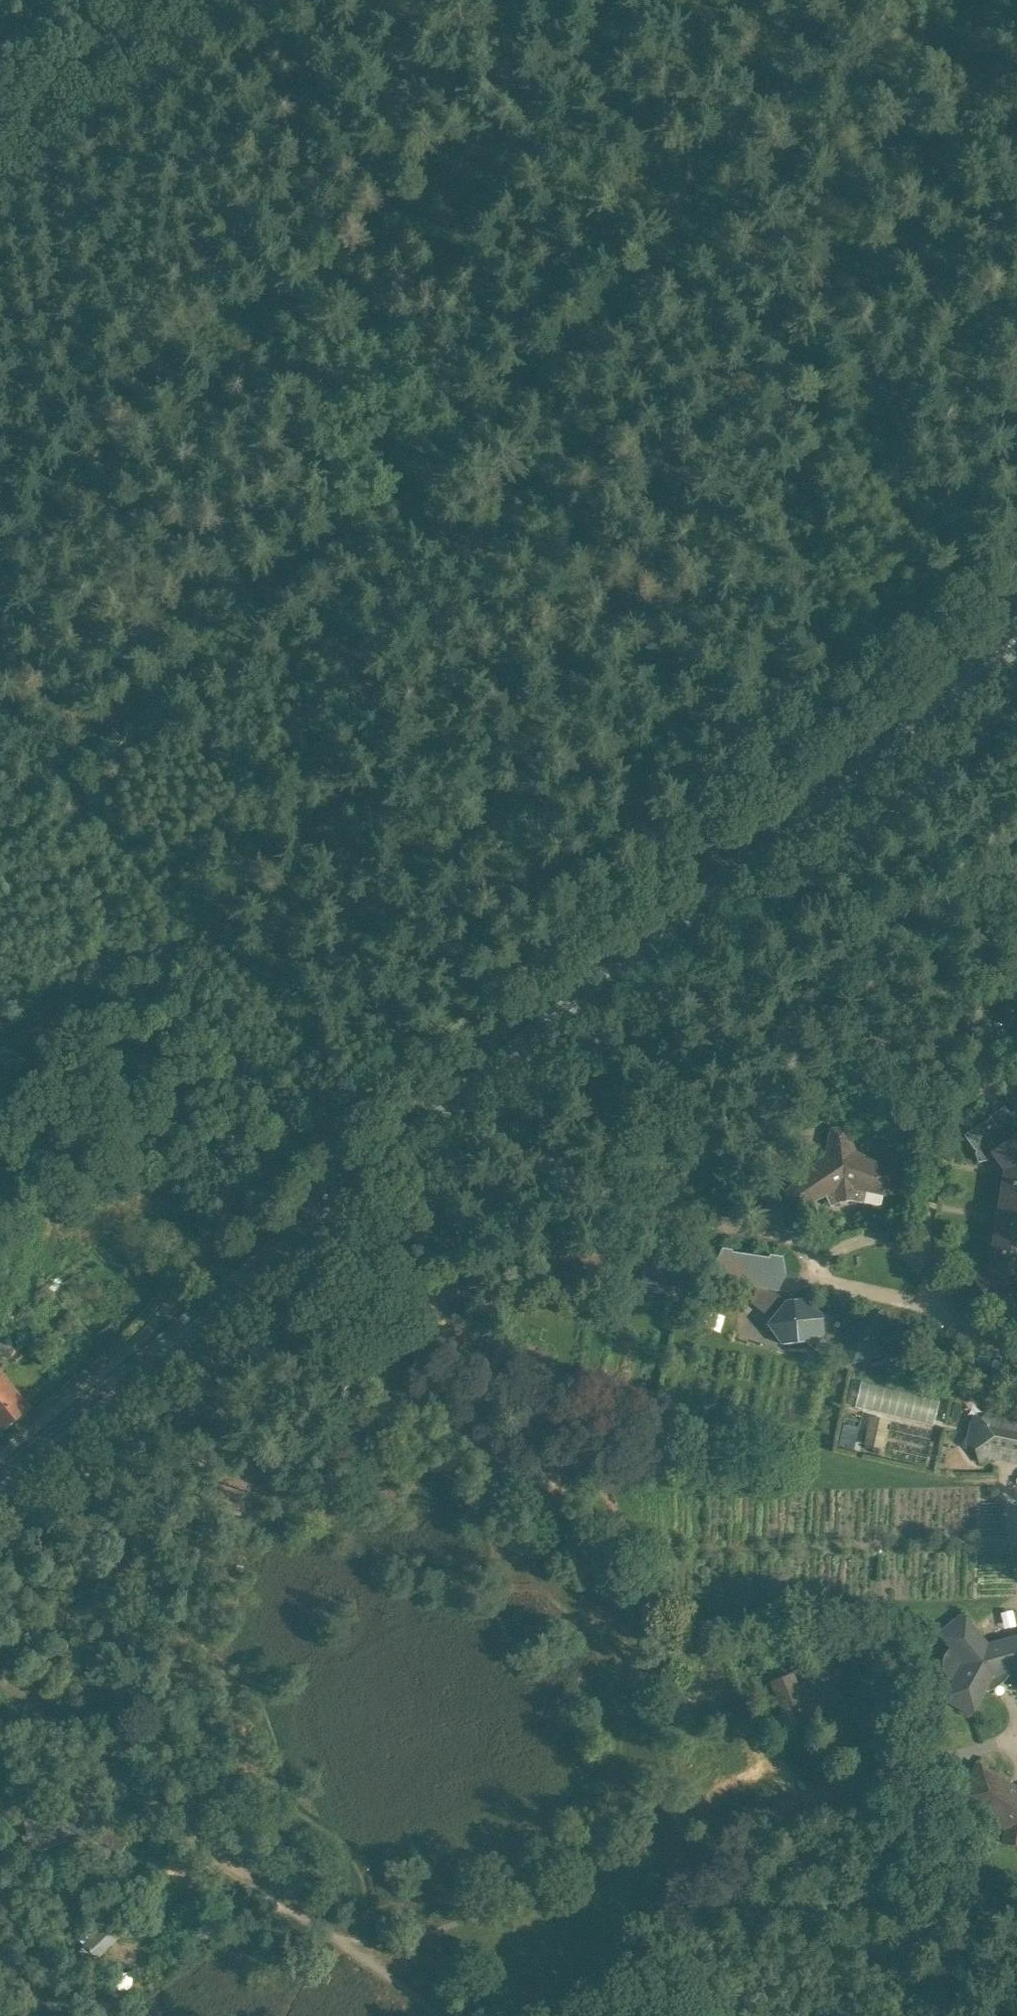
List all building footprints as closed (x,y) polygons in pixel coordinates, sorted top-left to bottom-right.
[(976,1152),(978,1162),(989,1160),(994,1156),(1005,1171),(1004,1176),(999,1175),(994,1206),(999,1207),(990,1264),(972,1277),(993,1307),(1015,1311),(1016,1309),(1016,1135),(1012,1128),(1016,1125),(1004,1107),(964,1136),(976,1152)] [(845,1127),(829,1128),(826,1155),(784,1193),(795,1209),(825,1196),(830,1207),(840,1203),(839,1198),(851,1197),(852,1201),(862,1203),(865,1192),(885,1196),(893,1173),(855,1151),(845,1127)] [(717,1269),(710,1270),(711,1278),(718,1279),(718,1280),(754,1289),(751,1303),(771,1319),(766,1325),(782,1346),(804,1343),(812,1349),(820,1339),(837,1353),(841,1350),(852,1364),(884,1354),(889,1336),(897,1331),(882,1311),(875,1316),(855,1318),(847,1314),(844,1319),(830,1311),(822,1314),(803,1300),(786,1301),(775,1293),(776,1289),(777,1289),(784,1274),(781,1258),(770,1256),(769,1259),(731,1253),(731,1251),(723,1250),(716,1264),(717,1269)] [(673,1294),(674,1276),(643,1273),(642,1291),(673,1294)] [(18,1394),(0,1372),(0,1434),(30,1409),(18,1394)] [(869,1407),(931,1422),(936,1400),(874,1385),(869,1407)] [(980,1462),(995,1456),(996,1453),(1016,1457),(1016,1414),(991,1409),(982,1419),(971,1423),(967,1441),(976,1449),(980,1462)] [(868,1415),(863,1445),(883,1448),(888,1419),(868,1415)] [(943,1700),(971,1715),(985,1691),(988,1693),(1010,1675),(1009,1671),(1016,1669),(1016,1635),(988,1644),(963,1613),(938,1633),(950,1649),(943,1666),(953,1682),(943,1700)] [(769,1683),(787,1729),(827,1713),(814,1680),(798,1686),(793,1674),(769,1683)] [(978,1808),(977,1812),(1006,1829),(1003,1844),(1016,1846),(1016,1788),(977,1763),(958,1796),(978,1808)] [(24,1837),(27,1851),(85,1839),(80,1814),(67,1817),(65,1808),(34,1814),(32,1804),(22,1806),(28,1836),(24,1837)] [(129,1838),(104,1823),(96,1837),(121,1852),(129,1838)] [(108,1919),(84,1942),(98,1956),(121,1933),(108,1919)]
